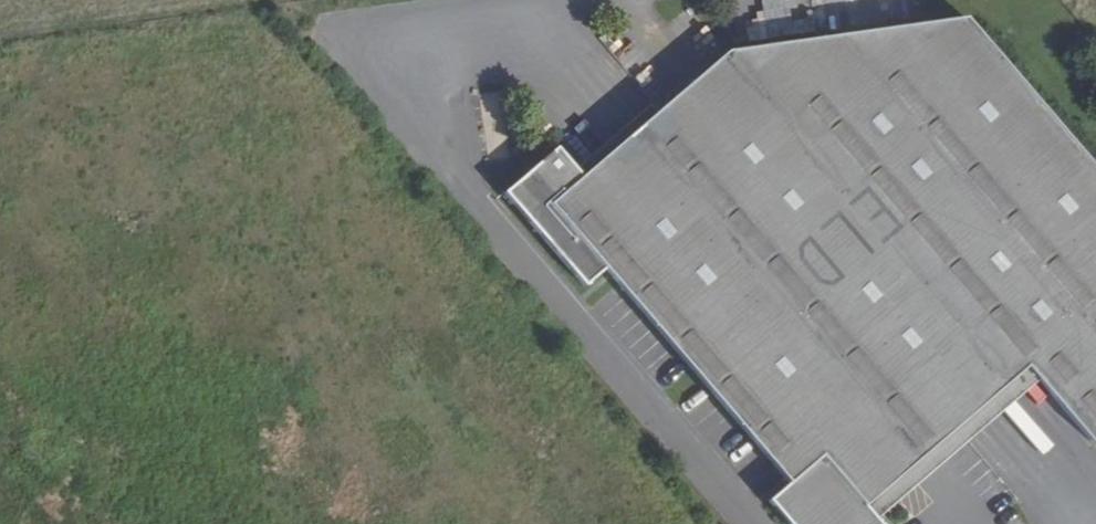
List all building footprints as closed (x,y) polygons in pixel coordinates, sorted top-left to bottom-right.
[(963,22),(723,57),(585,177),(557,145),(503,192),(583,283),(603,265),(794,486),(772,505),(788,523),(882,523),(873,514),(1030,379),(1091,450),(1095,446),(1095,176),(963,22)]
